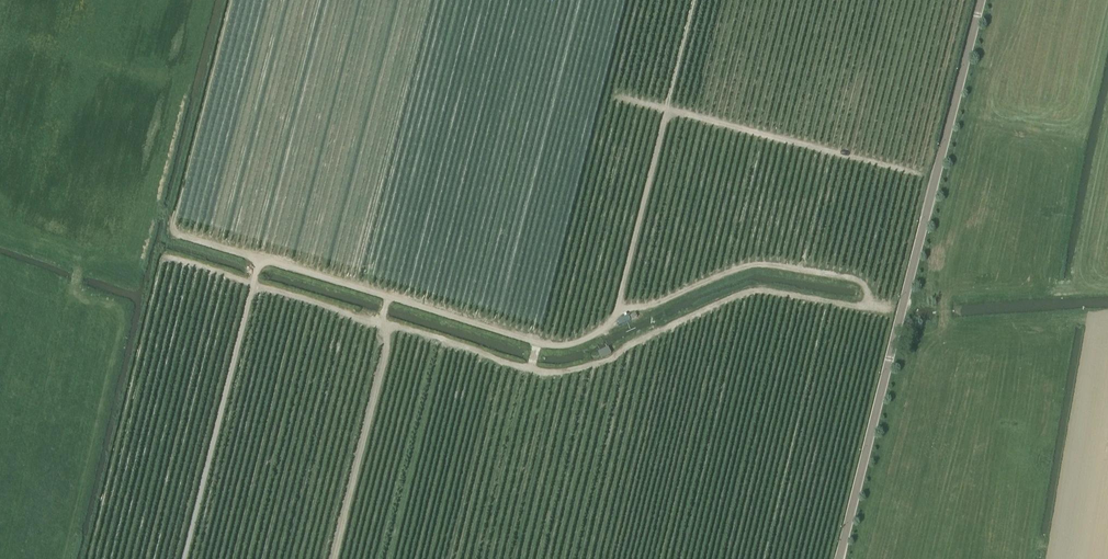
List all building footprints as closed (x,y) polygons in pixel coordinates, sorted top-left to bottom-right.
[(602,357),(612,353),(609,347),(599,351),(602,357)]
